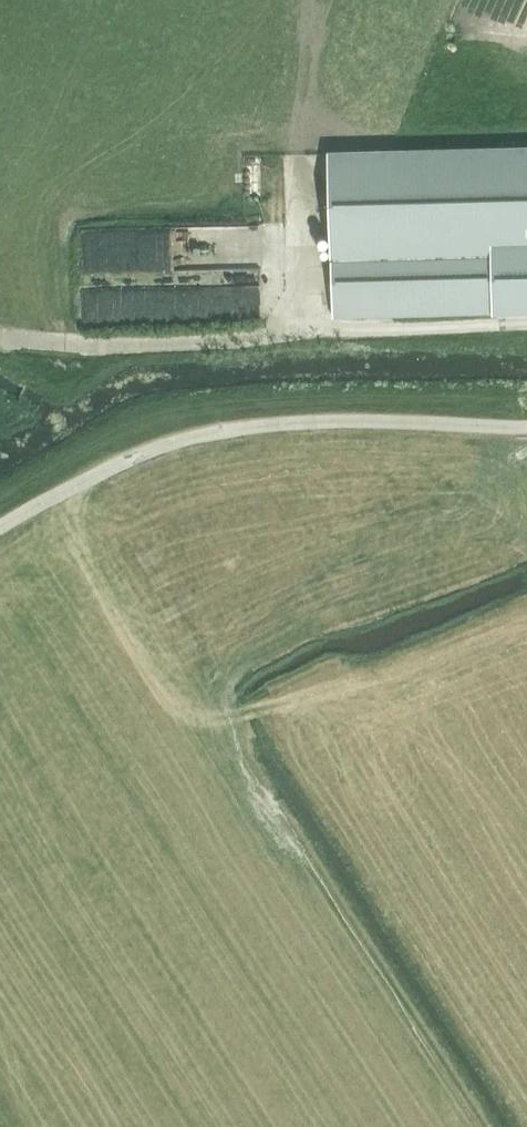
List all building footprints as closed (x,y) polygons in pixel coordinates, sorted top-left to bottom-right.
[(329,154),(333,316),(526,311),(526,150),(329,154)] [(219,260),(256,261),(257,224),(221,223),(219,260)] [(182,303),(181,284),(129,286),(130,313),(149,312),(148,304),(182,303)]
